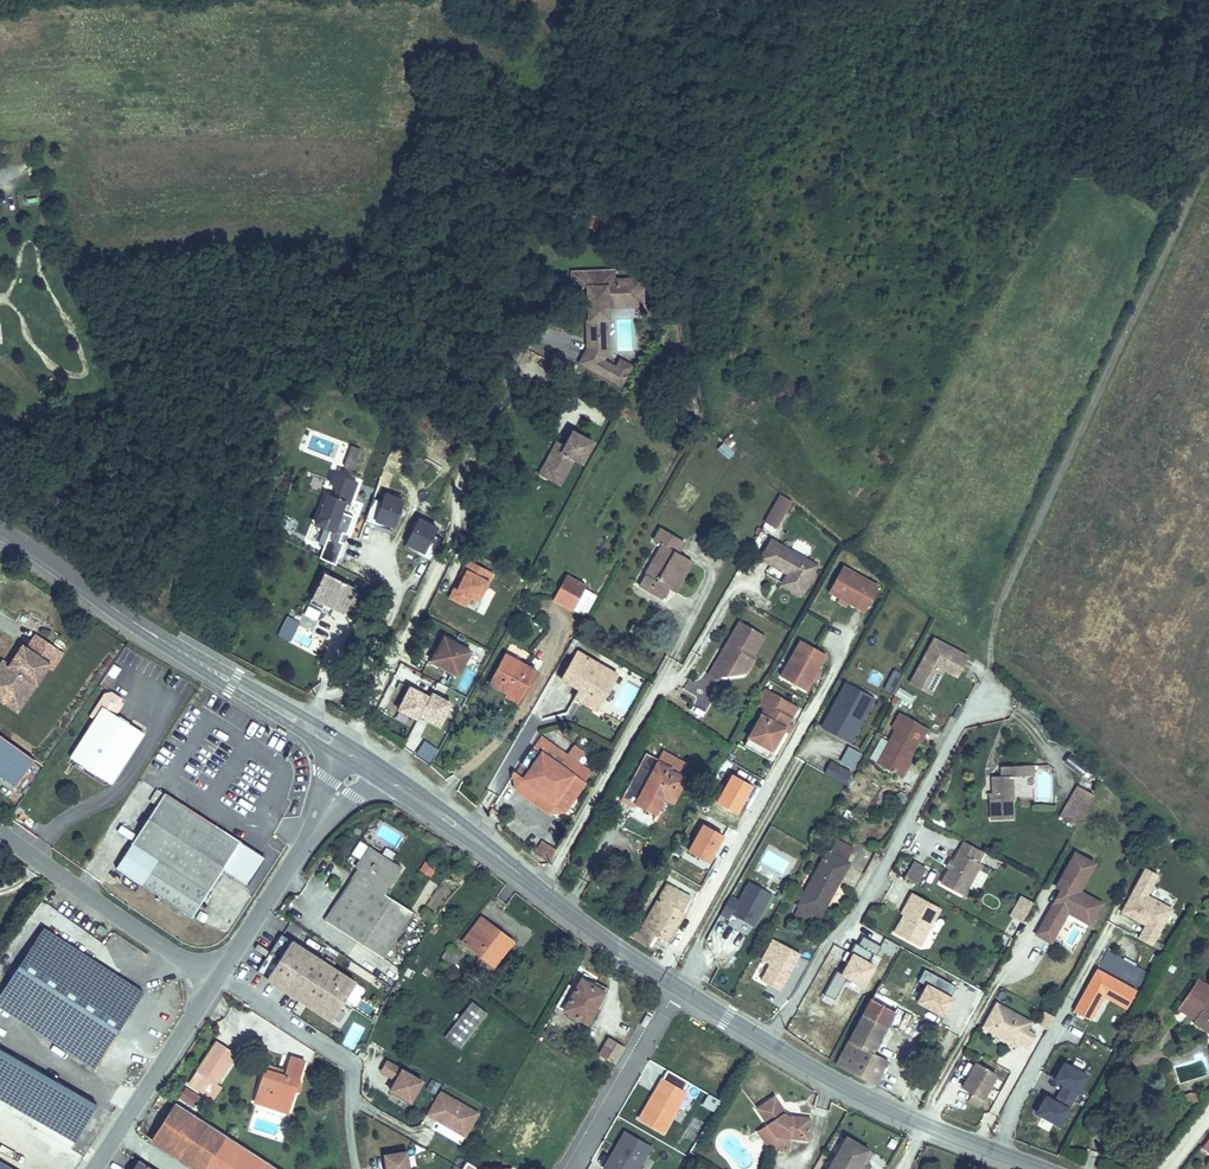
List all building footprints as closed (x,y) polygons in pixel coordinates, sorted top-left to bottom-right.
[(629,302),(629,292),(642,291),(642,278),(625,279),(625,284),(614,284),(614,280),(613,271),(572,272),(572,287),(587,287),(594,287),(595,296),(591,296),(591,308),(588,308),(589,320),(586,320),(587,348),(607,348),(607,337),(599,338),(598,321),(606,321),(608,320),(608,307),(614,307),(614,302),(629,302)] [(643,306),(642,291),(629,292),(629,302),(614,302),(614,307),(643,306)] [(607,337),(606,321),(598,321),(599,338),(607,337)] [(595,372),(602,360),(603,360),(607,353),(607,348),(587,348),(579,363),(595,372)] [(625,378),(614,372),(616,368),(616,367),(602,360),(595,372),(621,385),(625,378)] [(625,378),(632,366),(620,360),(616,367),(616,368),(614,372),(625,378)] [(582,463),(593,443),(573,432),(565,446),(562,451),(554,447),(545,464),(552,468),(553,473),(550,479),(560,484),(574,459),(582,463)] [(562,451),(565,446),(557,442),(554,447),(562,451)] [(723,442),(717,449),(728,459),(734,452),(723,442)] [(343,466),(353,470),(360,448),(350,445),(343,466)] [(550,479),(553,473),(552,468),(545,464),(540,473),(550,479)] [(318,523),(332,529),(325,547),(342,553),(345,542),(341,541),(344,533),(348,534),(355,516),(343,512),(347,501),(350,503),(358,483),(334,474),(331,483),(334,484),(337,492),(335,497),(328,495),(318,523)] [(376,522),(394,528),(403,501),(385,495),(382,503),(373,500),(365,523),(375,526),(376,522)] [(777,529),(792,501),(781,495),(765,522),(766,522),(777,529)] [(422,557),(431,562),(442,540),(433,536),(437,528),(419,519),(406,545),(423,554),(422,557)] [(668,588),(686,558),(677,553),(684,542),(661,529),(654,540),(662,545),(639,585),(662,598),(668,588)] [(818,565),(771,539),(759,559),(781,571),(782,569),(787,572),(786,574),(780,585),(800,596),(818,565)] [(674,591),(692,561),(686,558),(668,588),(674,591)] [(493,573),(467,560),(463,569),(466,571),(461,580),(457,589),(454,588),(449,598),(465,606),(470,596),(479,601),(493,573)] [(879,587),(845,569),(831,593),(866,612),(879,587)] [(350,578),(334,570),(331,576),(347,584),(350,578)] [(343,614),(356,588),(347,584),(331,576),(326,574),(322,582),(320,580),(313,595),(334,606),(333,609),(343,614)] [(584,591),(586,587),(566,576),(553,599),(573,610),(573,609),(576,604),(584,591)] [(585,615),(595,597),(584,591),(576,604),(573,609),(585,615)] [(333,609),(334,606),(313,595),(311,598),(333,609)] [(305,617),(318,620),(320,609),(307,607),(305,617)] [(287,616),(278,635),(292,641),(300,622),(287,616)] [(744,670),(765,636),(739,621),(707,674),(718,681),(729,661),(744,670)] [(641,630),(632,625),(629,630),(638,635),(641,630)] [(0,664),(0,703),(18,715),(36,689),(37,689),(50,670),(53,672),(65,654),(35,633),(26,647),(22,644),(9,663),(3,659),(0,664)] [(460,671),(471,651),(444,637),(431,660),(446,668),(449,665),(460,671)] [(915,675),(935,686),(945,667),(954,650),(934,639),(915,675)] [(783,677),(806,690),(825,657),(801,644),(783,677)] [(967,658),(954,650),(945,667),(958,675),(967,658)] [(618,674),(577,651),(561,679),(580,690),(601,702),(618,674)] [(524,697),(537,672),(504,654),(489,683),(507,693),(510,689),(524,697)] [(458,675),(460,671),(449,665),(446,668),(458,675)] [(904,675),(895,670),(890,680),(899,685),(904,675)] [(915,675),(910,684),(930,695),(935,686),(915,675)] [(885,689),(894,694),(899,685),(890,680),(885,689)] [(825,728),(852,741),(874,699),(847,685),(825,728)] [(429,697),(410,687),(398,710),(418,720),(420,716),(429,697)] [(910,704),(915,695),(898,687),(894,696),(910,704)] [(765,688),(756,704),(765,709),(748,737),(772,751),(783,730),(784,729),(787,723),(791,718),(777,710),(783,699),(765,688)] [(507,693),(506,695),(520,703),(524,697),(510,689),(507,693)] [(597,711),(601,702),(580,690),(575,698),(597,711)] [(123,705),(121,698),(111,691),(104,693),(89,716),(95,720),(103,707),(116,715),(123,705)] [(451,703),(431,693),(429,697),(420,716),(439,726),(451,703)] [(797,706),(783,699),(777,710),(791,718),(797,706)] [(111,784),(144,733),(116,715),(103,707),(95,720),(71,757),(111,784)] [(907,761),(918,741),(914,739),(922,725),(899,712),(891,727),(895,729),(877,763),(900,775),(907,761)] [(415,745),(425,723),(416,720),(407,742),(415,745)] [(783,730),(788,733),(792,726),(787,723),(784,729),(783,730)] [(921,743),(929,729),(922,725),(914,739),(921,743)] [(0,737),(0,779),(14,789),(34,762),(0,737)] [(545,748),(549,742),(542,737),(534,747),(535,748),(538,743),(543,746),(541,749),(541,753),(541,752),(542,749),(543,747),(545,748)] [(767,759),(772,751),(748,737),(744,745),(767,759)] [(567,755),(549,742),(545,748),(543,747),(542,749),(541,752),(559,765),(567,755)] [(530,769),(541,753),(541,749),(543,746),(538,743),(535,748),(534,747),(523,764),(516,773),(514,772),(513,774),(511,778),(514,786),(516,791),(523,780),(522,780),(530,769)] [(853,769),(862,753),(848,746),(840,762),(853,769)] [(584,782),(590,771),(567,755),(559,765),(541,752),(541,753),(530,769),(522,780),(523,780),(518,788),(538,803),(547,790),(557,796),(548,809),(548,810),(547,813),(552,812),(557,805),(564,810),(584,782)] [(673,802),(686,778),(679,775),(685,764),(663,752),(659,760),(645,753),(622,797),(655,814),(665,797),(673,802)] [(902,777),(910,763),(907,761),(900,775),(902,777)] [(824,774),(845,785),(851,773),(830,762),(824,774)] [(1012,818),(1012,798),(1013,798),(1012,776),(1034,775),(1033,765),(1001,767),(1001,776),(992,777),(993,793),(993,799),(990,799),(991,819),(1012,818)] [(737,789),(735,793),(751,797),(757,775),(732,768),(727,786),(737,789)] [(1089,792),(1097,778),(1087,772),(1079,786),(1081,788),(1089,792)] [(1076,826),(1094,795),(1089,792),(1081,788),(1079,786),(1078,786),(1060,817),(1076,826)] [(548,809),(557,796),(547,790),(538,803),(539,803),(548,809)] [(265,860),(165,795),(116,869),(193,920),(225,872),(248,887),(265,860)] [(824,836),(830,825),(825,822),(819,833),(824,836)] [(703,825),(689,851),(708,862),(723,836),(703,825)] [(118,832),(133,841),(137,835),(122,826),(118,832)] [(820,917),(849,863),(846,861),(853,848),(837,840),(836,842),(830,853),(827,851),(797,905),(798,906),(811,912),(811,913),(820,917)] [(550,859),(556,850),(542,841),(535,851),(550,859)] [(968,887),(981,864),(978,863),(983,852),(964,842),(953,862),(951,865),(949,868),(941,884),(963,896),(968,887)] [(357,870),(325,921),(383,958),(413,912),(411,911),(385,894),(402,868),(372,848),(357,870)] [(1034,935),(1050,944),(1067,914),(1089,927),(1102,904),(1080,891),(1095,864),(1073,852),(1053,888),(1059,891),(1034,935)] [(430,876),(434,868),(424,862),(419,870),(430,876)] [(917,884),(926,869),(913,862),(904,877),(917,884)] [(694,879),(700,868),(694,864),(687,876),(694,879)] [(976,892),(989,869),(981,864),(968,887),(976,892)] [(1158,876),(1143,868),(1119,913),(1143,926),(1135,940),(1151,948),(1171,909),(1147,896),(1158,876)] [(730,896),(720,914),(729,919),(732,914),(754,926),(772,894),(749,881),(739,901),(730,896)] [(665,942),(683,912),(690,898),(689,898),(679,893),(679,892),(678,891),(678,892),(668,886),(667,885),(642,928),(635,924),(628,934),(648,947),(655,936),(665,942)] [(919,946),(940,908),(912,893),(908,901),(910,903),(904,915),(894,933),(919,946)] [(994,910),(1000,901),(988,893),(982,901),(994,910)] [(1009,916),(1023,924),(1034,903),(1020,895),(1009,916)] [(904,915),(910,903),(908,901),(901,914),(904,915)] [(807,920),(811,913),(811,912),(798,906),(794,914),(807,920)] [(500,932),(482,918),(463,942),(494,966),(510,945),(497,936),(500,932)] [(107,930),(100,925),(97,930),(103,935),(107,930)] [(1012,935),(1016,928),(1010,925),(1006,932),(1012,935)] [(145,995),(44,929),(0,997),(0,1009),(37,1032),(50,1041),(96,1070),(145,995)] [(500,932),(497,936),(510,945),(513,941),(500,932)] [(356,983),(291,941),(267,978),(331,1021),(356,983)] [(457,950),(451,945),(442,957),(448,961),(457,950)] [(462,954),(457,950),(448,961),(448,962),(446,964),(451,969),(462,954)] [(1147,972),(1107,950),(1097,969),(1137,991),(1147,972)] [(1095,970),(1073,1012),(1091,1022),(1103,999),(1125,1011),(1136,992),(1095,970)] [(873,996),(879,984),(862,975),(855,987),(873,996)] [(576,989),(568,985),(557,1006),(587,1023),(604,992),(581,979),(576,989)] [(1204,994),(1208,988),(1208,986),(1197,979),(1179,1005),(1197,1017),(1195,1020),(1193,1022),(1208,1033),(1208,997),(1204,994)] [(872,1053),(894,1012),(871,999),(836,1065),(875,1086),(888,1060),(872,1053)] [(486,1013),(472,1002),(445,1037),(459,1048),(486,1013)] [(1029,1031),(1034,1023),(996,1003),(981,1029),(1020,1051),(1022,1047),(1028,1050),(1037,1035),(1029,1031)] [(1197,1017),(1179,1005),(1177,1008),(1195,1020),(1197,1017)] [(1045,1012),(1038,1025),(1047,1029),(1054,1017),(1045,1012)] [(608,1059),(617,1044),(607,1038),(598,1053),(608,1059)] [(216,1083),(236,1054),(216,1041),(189,1083),(206,1094),(214,1082),(216,1084),(216,1083)] [(617,1044),(608,1059),(616,1063),(625,1048),(617,1044)] [(291,1106),(305,1062),(290,1057),(285,1072),(284,1076),(277,1073),(278,1070),(266,1065),(254,1101),(266,1106),(268,1099),(291,1106)] [(411,1102),(422,1082),(386,1061),(380,1072),(396,1080),(390,1091),(411,1102)] [(1052,1101),(1044,1097),(1034,1115),(1058,1128),(1086,1075),(1062,1063),(1052,1082),(1060,1087),(1052,1101)] [(963,1088),(985,1100),(998,1076),(976,1065),(963,1088)] [(641,1119),(664,1132),(687,1094),(663,1080),(641,1119)] [(213,1099),(221,1087),(216,1083),(216,1084),(214,1082),(206,1094),(213,1099)] [(194,1107),(200,1097),(185,1088),(179,1098),(194,1107)] [(701,1104),(715,1112),(721,1102),(707,1094),(701,1104)] [(1194,1102),(1192,1094),(1191,1094),(1181,1097),(1184,1105),(1194,1102)] [(478,1115),(441,1095),(430,1116),(467,1135),(478,1115)] [(775,1096),(757,1108),(767,1124),(757,1131),(768,1147),(789,1150),(791,1138),(808,1140),(811,1118),(792,1116),(792,1118),(784,1113),(786,1112),(775,1096)] [(289,1113),(291,1106),(268,1099),(266,1106),(289,1113)] [(176,1103),(152,1140),(196,1168),(278,1168),(176,1103)] [(650,1149),(626,1136),(607,1168),(638,1168),(650,1149)] [(846,1137),(835,1157),(857,1168),(869,1168),(871,1166),(866,1163),(862,1161),(869,1150),(846,1137)] [(873,1152),(869,1150),(862,1161),(866,1163),(873,1152)] [(406,1151),(384,1154),(386,1165),(389,1165),(390,1168),(409,1168),(406,1151)] [(772,1152),(761,1151),(759,1168),(770,1168),(772,1152)] [(835,1157),(828,1168),(857,1168),(835,1157)] [(139,1160),(133,1168),(152,1168),(139,1160)]
